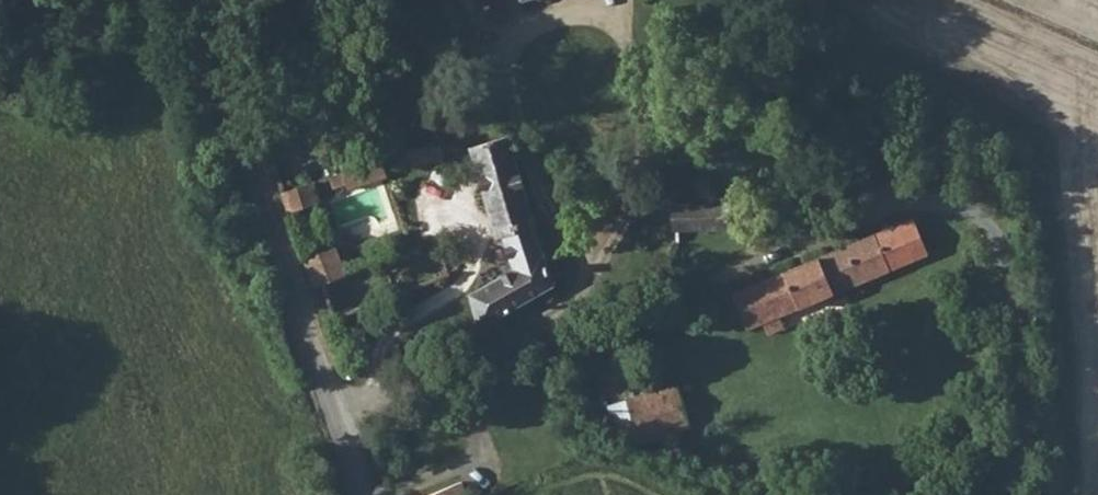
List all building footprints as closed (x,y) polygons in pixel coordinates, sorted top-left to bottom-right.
[(497,277),(458,298),(465,327),(535,286),(509,140),(505,141),(484,147),(463,147),(442,144),(406,157),(411,173),(475,155),(497,277)] [(338,203),(389,185),(383,165),(331,183),(338,203)] [(434,247),(348,280),(311,190),(289,198),(316,294),(330,341),(347,335),(343,321),(443,276),(434,247)] [(674,229),(730,224),(725,197),(680,201),(669,201),(674,229)] [(909,253),(894,219),(730,291),(753,339),(779,325),(776,317),(909,253)] [(688,429),(674,386),(632,400),(638,423),(660,419),(666,436),(688,429)]
